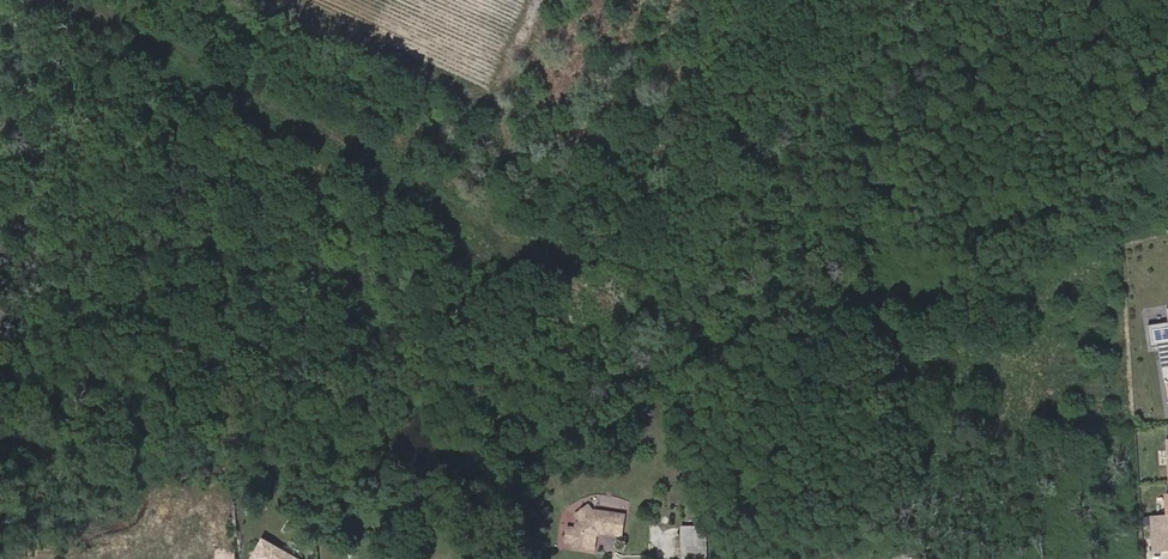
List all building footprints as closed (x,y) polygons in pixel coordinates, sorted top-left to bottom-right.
[(1149,332),(1153,355),(1159,354),(1167,353),(1167,329),(1149,332)] [(1164,389),(1167,388),(1167,353),(1159,354),(1164,389)] [(577,530),(572,553),(593,557),(596,543),(595,541),(600,537),(601,539),(623,544),(627,523),(597,517),(596,518),(591,510),(577,519),(582,527),(577,530)] [(1150,558),(1167,558),(1167,524),(1164,524),(1148,525),(1150,558)] [(576,533),(567,532),(564,547),(573,549),(576,533)] [(682,538),(682,547),(694,548),(694,538),(682,538)] [(682,547),(681,557),(701,558),(701,548),(694,548),(682,547)] [(262,550),(257,558),(279,558),(262,550)]
